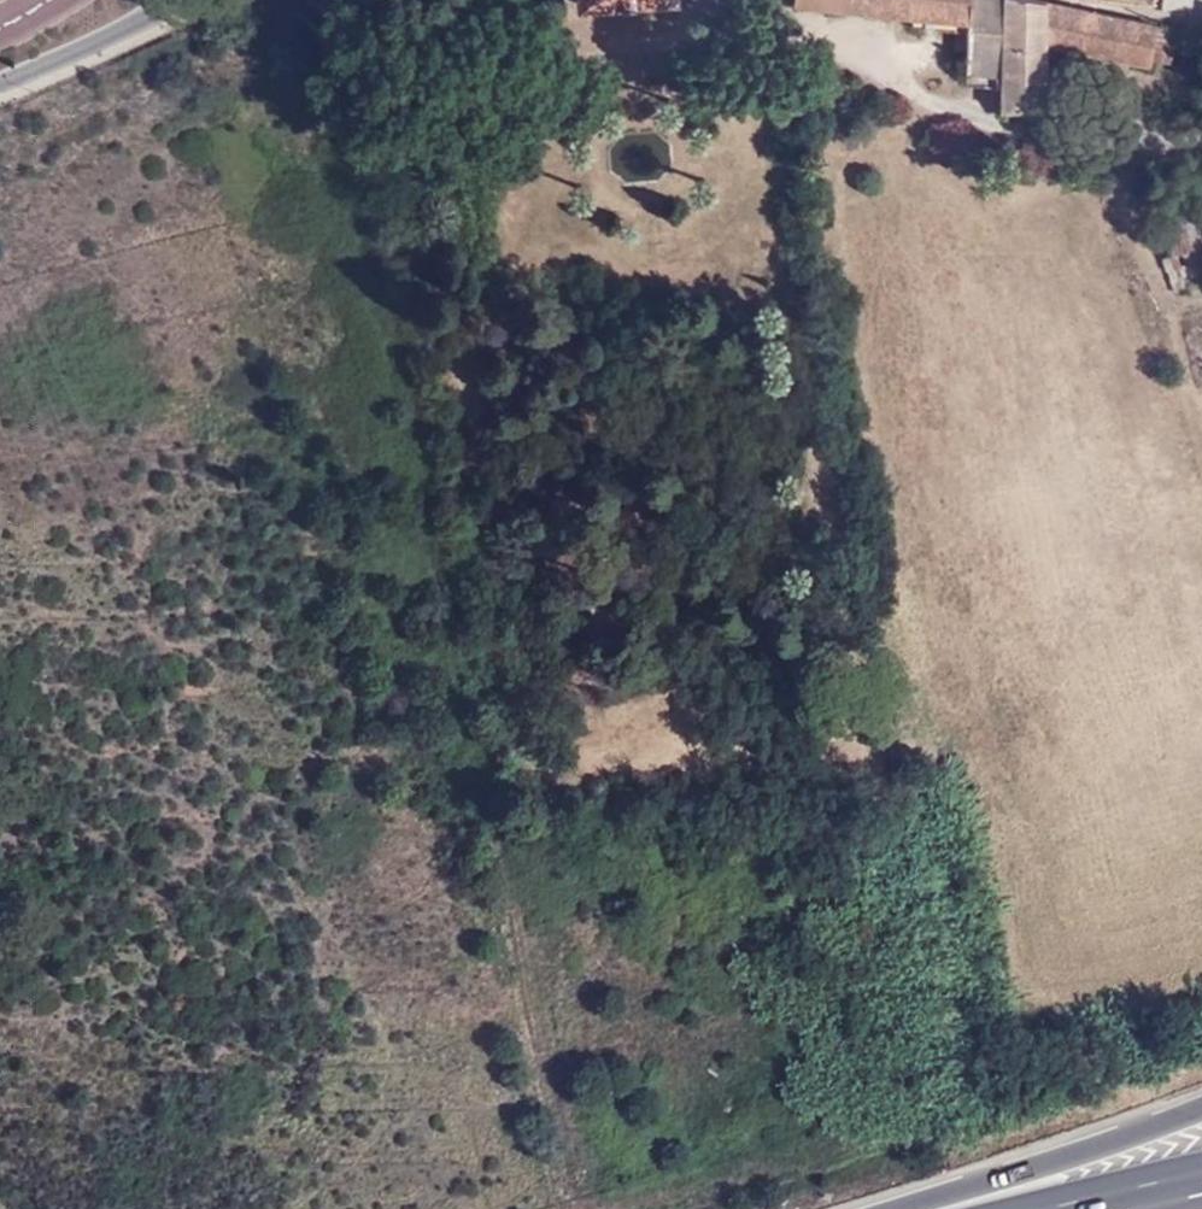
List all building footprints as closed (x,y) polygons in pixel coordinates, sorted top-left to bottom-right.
[(1015,0),(785,0),(784,2),(966,36),(963,79),(1005,80),(1003,118),(1041,120),(1045,51),(1152,73),(1161,30),(1015,0)]
